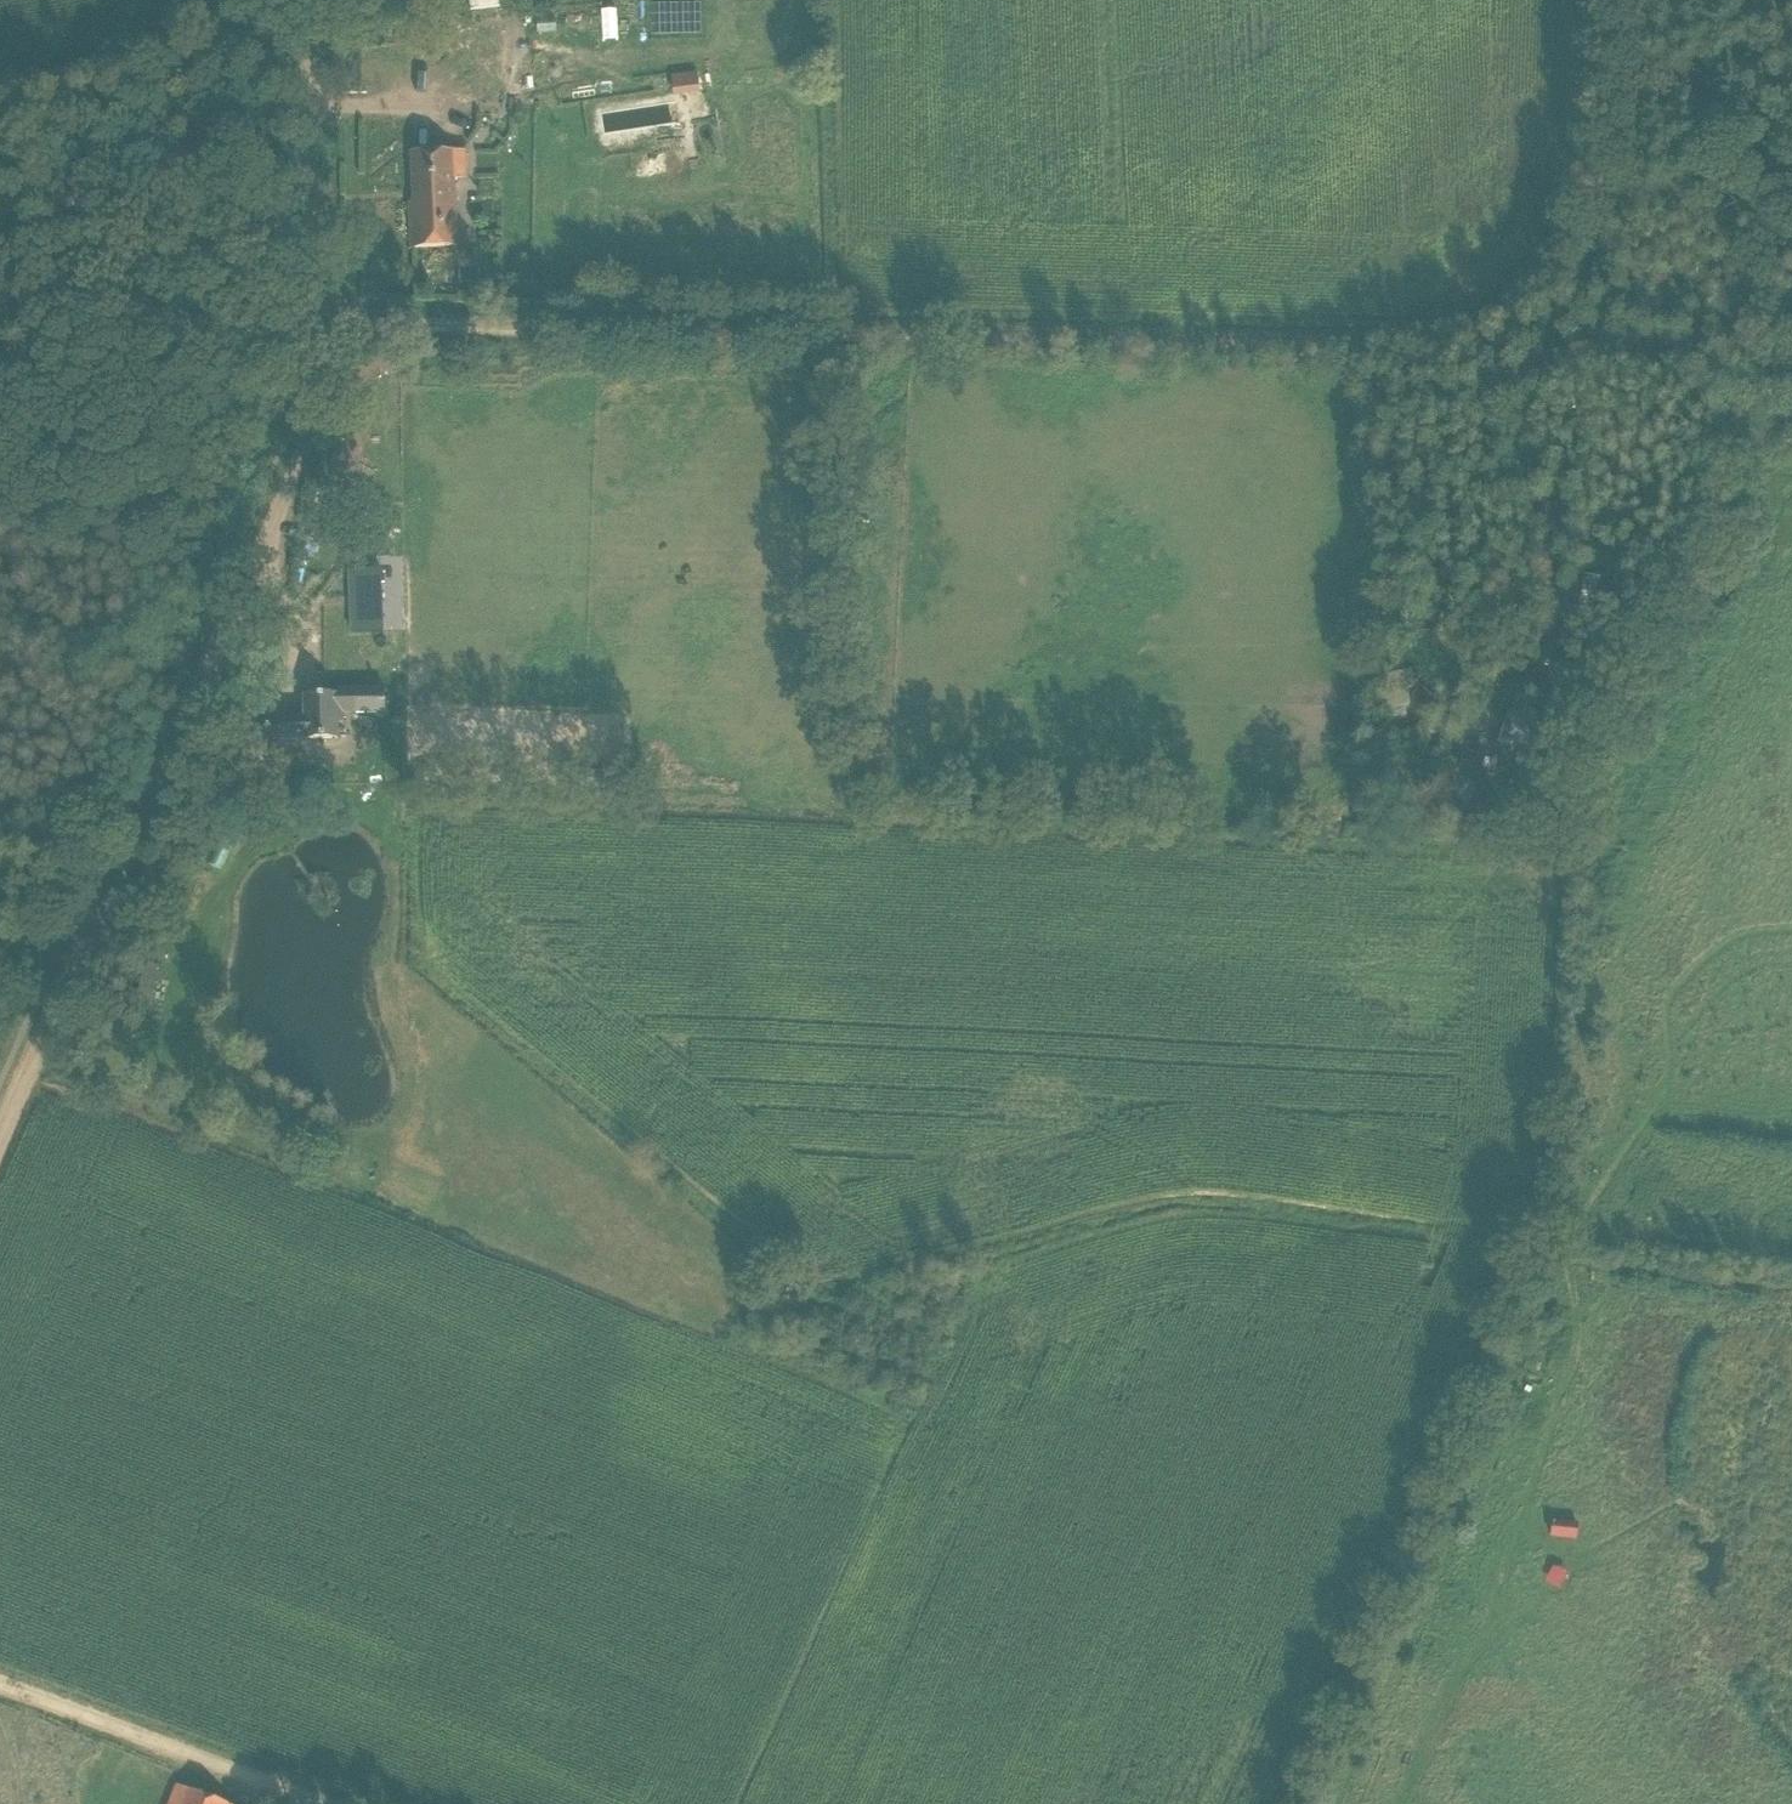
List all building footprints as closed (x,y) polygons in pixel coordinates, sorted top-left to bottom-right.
[(685,83),(697,81),(696,74),(684,75),(685,83)] [(456,246),(453,178),(466,177),(465,152),(412,154),(414,204),(410,205),(412,248),(456,246)] [(349,571),(351,632),(383,631),(381,570),(349,571)] [(1587,612),(1597,578),(1581,573),(1571,607),(1587,612)] [(266,739),(305,738),(305,739),(337,738),(337,722),(342,722),(341,712),(384,712),(383,688),(339,689),(340,695),(304,696),(305,717),(266,718),(266,739)] [(1497,788),(1531,799),(1554,732),(1531,724),(1518,758),(1509,755),(1497,788)] [(176,1784),(169,1803),(229,1803),(176,1784)]
